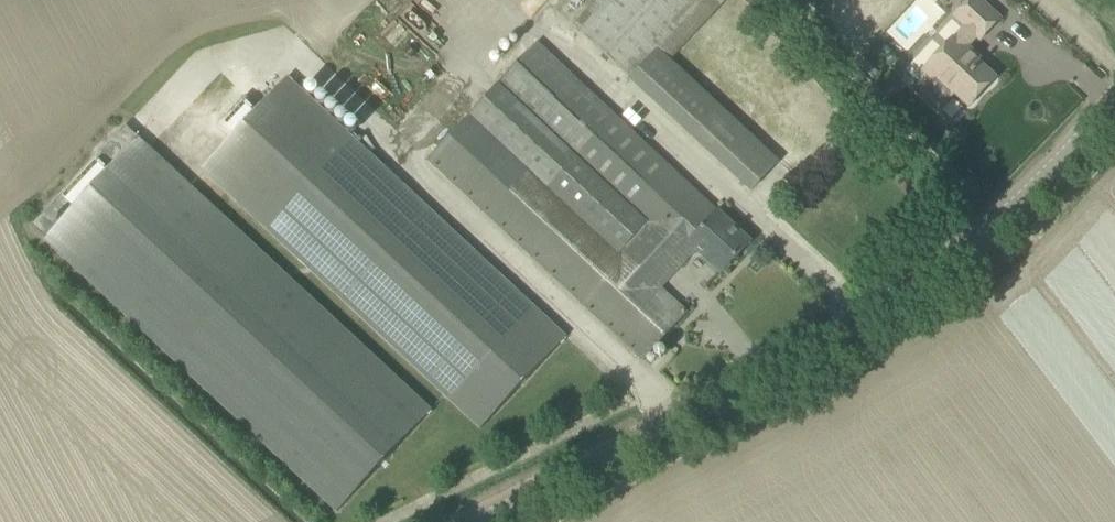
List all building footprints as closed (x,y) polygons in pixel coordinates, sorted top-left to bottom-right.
[(688,42),(727,0),(597,0),(573,25),(630,79),(732,172),(752,190),(778,161),(670,62),(688,42)] [(999,18),(979,0),(967,0),(951,17),(963,28),(953,37),(952,36),(920,71),(932,82),(923,92),(940,108),(954,92),(970,107),(996,79),(965,49),(977,36),(981,40),(1000,19),(999,18)] [(428,159),(642,359),(687,312),(647,275),(671,248),(686,261),(697,249),(722,273),(751,242),(709,203),(536,43),(428,159)] [(260,106),(246,94),(218,124),(231,136),(202,167),(481,428),(566,337),(288,76),(260,106)] [(431,410),(125,125),(31,227),(337,511),(431,410)]
